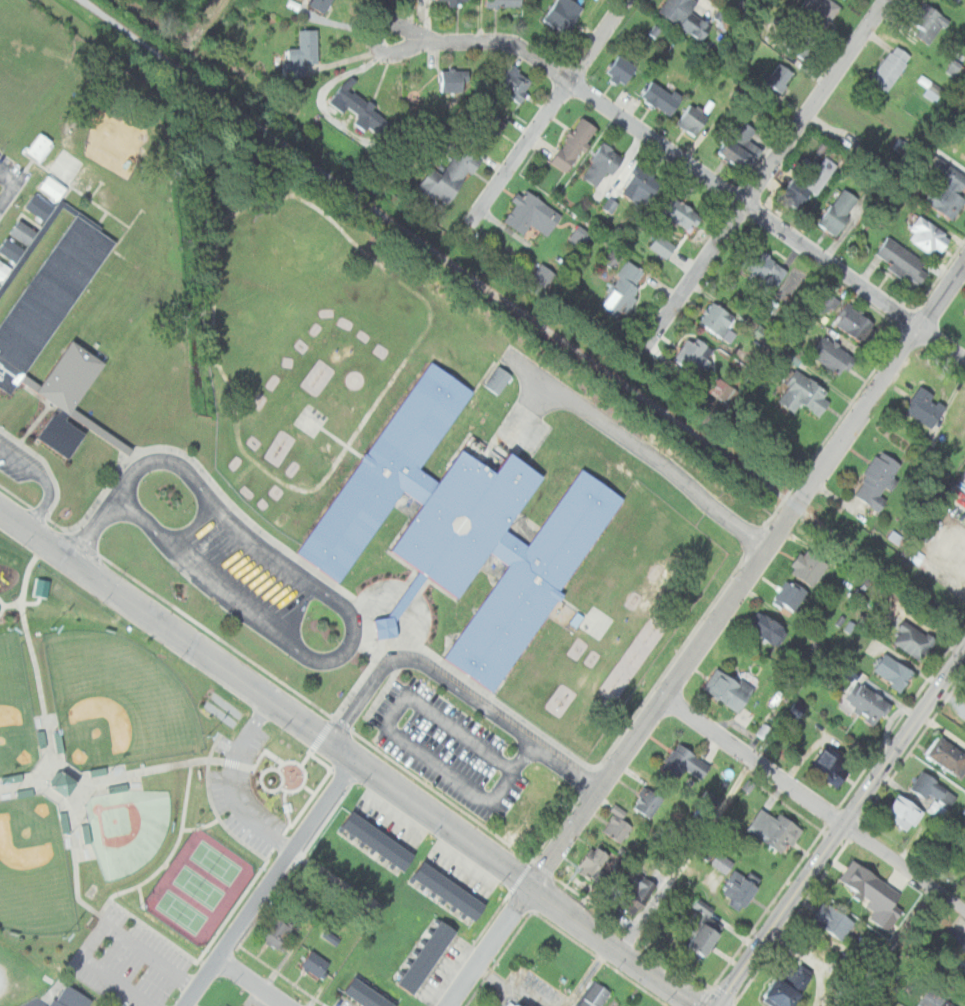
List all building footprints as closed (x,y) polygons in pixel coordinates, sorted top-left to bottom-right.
[(309,3),(324,13),(332,0),(311,0),(309,3)] [(574,0),(555,0),(544,20),(569,34),(585,6),(574,0)] [(701,40),(711,26),(690,12),(698,1),(697,0),(666,0),(658,11),(701,40)] [(826,27),(841,5),(834,0),(823,0),(819,7),(810,0),(804,0),(800,8),(826,27)] [(919,31),(917,34),(930,43),(947,18),(924,2),(909,23),(919,31)] [(806,59),(818,36),(799,26),(787,49),(806,59)] [(289,48),(289,65),(317,65),(317,28),(299,28),(299,48),(289,48)] [(887,92),(912,56),(894,44),(869,80),(887,92)] [(637,68),(619,54),(605,72),(623,85),(637,68)] [(953,76),(961,63),(951,58),(944,71),(953,76)] [(767,81),(782,91),(794,73),(779,63),(767,81)] [(496,86),(516,103),(533,83),(513,65),(496,86)] [(441,91),(468,91),(468,70),(441,70),(441,91)] [(350,90),(356,80),(348,74),(330,103),(344,112),(347,107),(359,115),(355,122),(384,139),(397,118),(350,90)] [(920,83),(927,87),(923,94),(935,102),(943,89),(923,77),(920,83)] [(670,115),(680,99),(651,81),(641,97),(670,115)] [(677,123),(695,136),(711,115),(693,102),(677,123)] [(568,172),(598,127),(581,116),(552,161),(568,172)] [(737,118),(717,152),(747,174),(763,150),(748,139),(755,129),(737,118)] [(57,140),(44,130),(29,151),(42,161),(57,140)] [(418,187),(450,206),(479,156),(458,144),(441,172),(431,166),(418,187)] [(624,158),(602,144),(581,175),(602,190),(624,158)] [(79,155),(65,146),(51,167),(65,177),(79,155)] [(780,197),(803,212),(835,163),(820,154),(803,179),(795,174),(780,197)] [(964,185),(964,175),(947,163),(924,200),(954,219),(964,202),(964,198),(959,194),(964,185)] [(621,193),(642,208),(657,188),(637,172),(621,193)] [(38,189),(59,202),(68,188),(47,174),(38,189)] [(860,200),(843,187),(817,222),(835,235),(860,200)] [(503,220),(523,234),(531,223),(546,234),(561,214),(526,189),(503,220)] [(45,219),(55,206),(37,193),(27,207),(45,219)] [(663,210),(687,231),(700,216),(676,195),(663,210)] [(612,211),(620,202),(613,196),(605,205),(612,211)] [(13,394),(22,380),(38,390),(42,383),(30,375),(118,237),(76,210),(0,329),(0,386),(13,394)] [(951,236),(919,214),(910,228),(913,230),(908,239),(937,258),(951,236)] [(40,229),(21,217),(11,232),(30,244),(40,229)] [(594,231),(580,224),(572,240),(587,247),(594,231)] [(665,259),(676,248),(660,233),(650,244),(665,259)] [(931,267),(889,236),(875,254),(917,286),(931,267)] [(19,261),(26,247),(7,237),(0,250),(0,251),(19,261)] [(773,291),(788,271),(754,245),(738,265),(773,291)] [(0,258),(0,278),(4,281),(14,267),(0,258)] [(598,304),(620,318),(649,273),(627,259),(598,304)] [(524,284),(539,295),(556,274),(541,262),(524,284)] [(722,338),(737,317),(713,300),(698,321),(722,338)] [(861,343),(876,325),(850,304),(836,322),(861,343)] [(674,359),(700,376),(716,351),(690,333),(674,359)] [(857,357),(824,335),(811,355),(844,377),(857,357)] [(109,358),(74,338),(42,393),(62,404),(42,437),(75,456),(90,431),(72,420),(109,358)] [(493,691),(557,599),(559,601),(565,594),(559,590),(624,498),(581,469),(528,545),(506,530),(543,476),(510,453),(496,473),(461,449),(439,481),(420,468),(473,391),(430,361),(297,551),(340,581),(404,490),(424,504),(391,550),(420,571),(388,616),(396,622),(428,576),(459,598),(491,552),(509,565),(444,657),(493,691)] [(484,385),(497,394),(511,376),(498,366),(484,385)] [(776,401),(796,413),(802,404),(819,415),(833,393),(796,370),(776,401)] [(741,389),(722,376),(712,391),(732,405),(741,389)] [(948,407),(921,386),(904,408),(931,429),(948,407)] [(902,465),(881,450),(852,492),(879,511),(887,500),(881,496),(887,488),(891,491),(899,480),(894,476),(902,465)] [(829,564),(805,546),(789,569),(812,586),(829,564)] [(270,577),(276,585),(288,574),(282,567),(270,577)] [(37,593),(51,596),(54,579),(40,577),(37,593)] [(773,600),(794,612),(807,590),(786,578),(773,600)] [(787,628),(760,611),(749,629),(776,646),(787,628)] [(374,620),(388,616),(396,622),(398,635),(378,638),(374,620)] [(857,622),(849,619),(845,629),(853,632),(857,622)] [(891,640),(921,661),(936,640),(906,619),(891,640)] [(900,692),(915,672),(887,652),(872,672),(900,692)] [(740,712),(754,688),(716,666),(702,690),(740,712)] [(890,703),(864,682),(848,702),(874,724),(890,703)] [(809,702),(796,698),(791,712),(805,716),(809,702)] [(959,777),(964,768),(964,752),(939,734),(925,753),(959,777)] [(661,768),(679,780),(687,769),(702,779),(711,765),(678,743),(661,768)] [(835,785),(851,764),(828,745),(811,766),(835,785)] [(931,801),(925,810),(940,820),(957,793),(922,770),(910,787),(931,801)] [(758,782),(751,777),(744,787),(752,792),(758,782)] [(653,818),(664,796),(643,786),(632,807),(653,818)] [(923,811),(899,793),(883,814),(908,832),(923,811)] [(802,830),(780,812),(775,818),(763,807),(747,826),(781,855),(802,830)] [(602,831),(622,843),(633,825),(621,817),(624,813),(616,808),(602,831)] [(352,810),(362,818),(351,834),(341,826),(352,810)] [(362,818),(373,825),(362,841),(351,834),(362,818)] [(373,825),(383,832),(372,848),(362,841),(373,825)] [(383,832),(394,839),(383,855),(372,848),(383,832)] [(394,839),(404,847),(393,863),(383,855),(394,839)] [(609,855),(594,844),(576,869),(603,888),(611,875),(600,868),(609,855)] [(404,847),(415,854),(403,870),(393,863),(404,847)] [(710,863),(726,873),(733,863),(718,852),(710,863)] [(888,932),(908,900),(853,860),(836,884),(874,912),(868,920),(888,932)] [(425,861),(435,868),(424,884),(413,877),(425,861)] [(435,868),(445,876),(434,892),(424,884),(435,868)] [(746,907),(760,886),(735,869),(721,891),(746,907)] [(631,917),(652,885),(632,871),(611,903),(631,917)] [(445,876),(456,883),(444,899),(434,892),(445,876)] [(456,883),(466,890),(455,906),(444,899),(456,883)] [(466,890),(476,897),(465,913),(455,906),(466,890)] [(476,897),(486,905),(475,921),(465,913),(476,897)] [(695,906),(712,916),(717,908),(700,898),(695,906)] [(855,922),(825,900),(812,919),(842,940),(855,922)] [(295,924),(279,915),(266,940),(289,952),(293,943),(287,940),(295,924)] [(457,931),(450,942),(434,931),(441,921),(457,931)] [(705,958),(722,935),(705,923),(688,946),(705,958)] [(344,938),(327,927),(322,935),(339,946),(344,938)] [(450,942),(443,953),(427,942),(434,931),(450,942)] [(443,953),(435,964),(420,953),(427,942),(443,953)] [(335,963),(315,950),(305,965),(324,978),(335,963)] [(435,964),(428,974),(412,964),(420,953),(435,964)] [(958,959),(953,966),(964,974),(964,954),(960,961),(958,959)] [(428,974),(421,985),(405,975),(412,964),(428,974)] [(354,999),(343,992),(354,975),(365,983),(354,999)] [(421,985),(414,996),(398,985),(405,975),(421,985)] [(777,1005),(801,1005),(807,995),(777,978),(765,999),(777,1005)] [(611,991),(601,1005),(578,1005),(596,980),(611,991)] [(97,998),(66,981),(52,1005),(92,1005),(97,998)] [(377,991),(367,1005),(364,1005),(354,999),(365,983),(377,991)] [(953,1000),(934,986),(919,1005),(949,1005),(953,1000)] [(388,998),(382,1005),(367,1005),(377,991),(388,998)] [(508,996),(522,1005),(501,1005),(508,996)] [(388,998),(399,1005),(382,1005),(388,998)]
